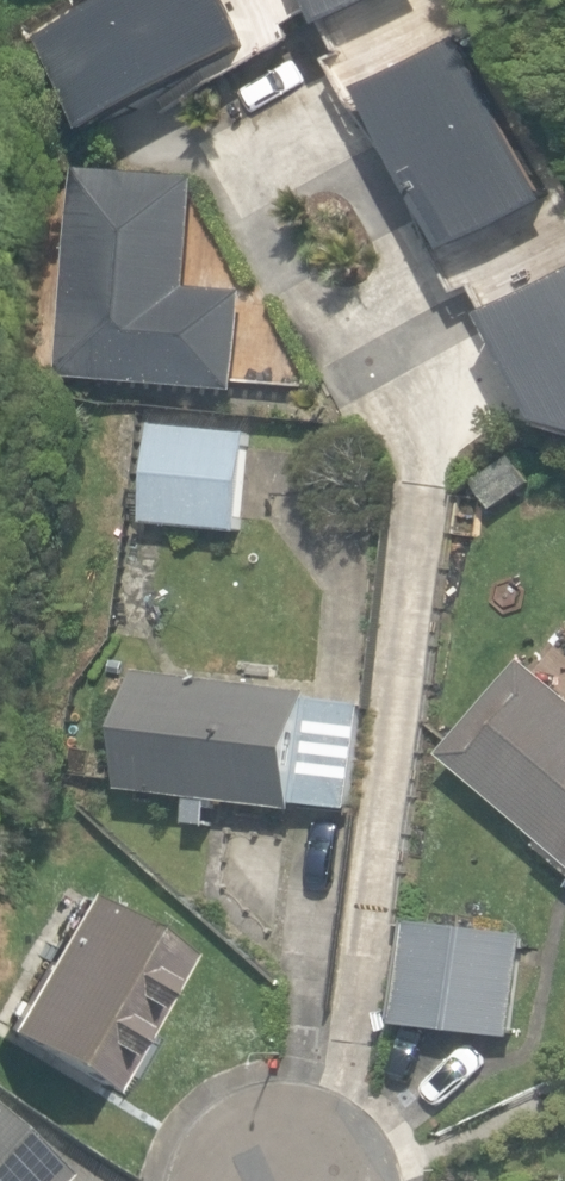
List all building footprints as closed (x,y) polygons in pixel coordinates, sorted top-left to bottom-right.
[(226,0),(107,0),(35,39),(86,130),(248,41),(226,0)] [(323,29),(378,0),(308,0),(323,29)] [(460,39),(359,90),(449,254),(548,202),(460,39)] [(57,377),(235,392),(243,294),(186,287),(197,177),(73,166),(57,377)] [(484,317),(543,423),(564,429),(564,273),(484,317)] [(144,525),(240,533),(249,434),(153,425),(144,525)] [(493,511),(529,483),(509,457),(472,483),(493,511)] [(524,659),(443,754),(544,840),(540,846),(564,866),(564,694),(524,659)] [(308,696),(309,689),(136,674),(125,789),(191,794),(188,829),(210,831),(213,803),(288,810),(289,805),(346,810),(356,700),(308,696)] [(2,1029),(105,1090),(187,953),(84,892),(2,1029)] [(394,1021),(510,1034),(521,937),(405,924),(394,1021)] [(59,1172),(0,1118),(0,1180),(51,1180),(59,1172)]
